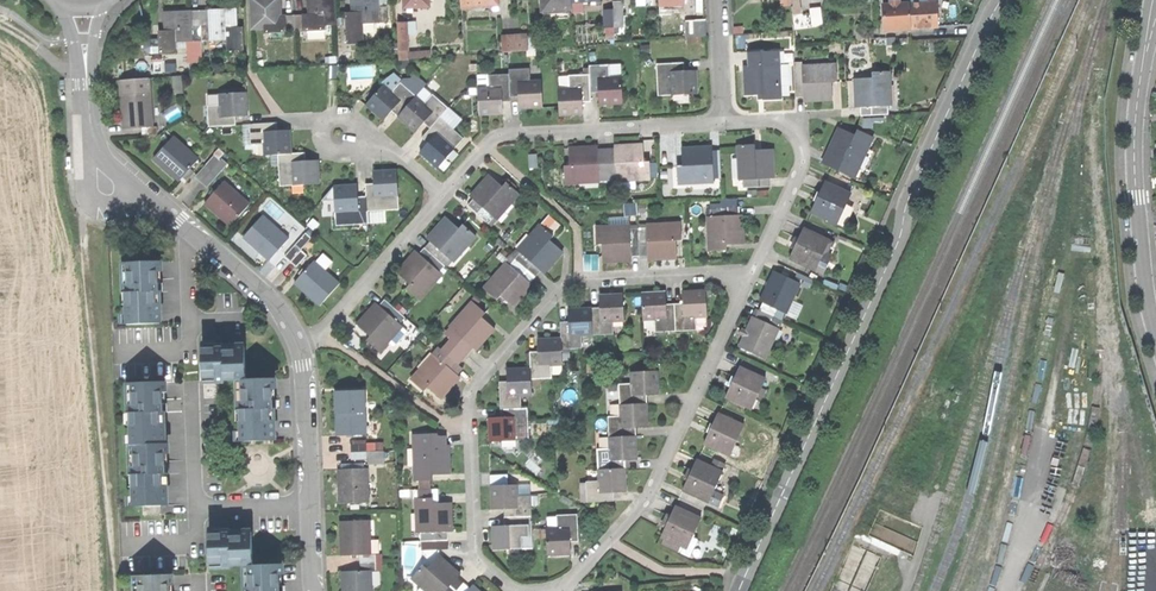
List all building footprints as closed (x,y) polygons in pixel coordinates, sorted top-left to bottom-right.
[(287,17),(278,17),(278,10),(281,10),(281,0),(251,0),(252,30),(264,30),(265,35),(287,34),(287,17)] [(336,0),(306,0),(307,11),(311,11),(311,16),(302,16),(303,33),(325,33),(325,27),(337,27),(336,0)] [(346,46),(364,45),(363,23),(379,23),(379,7),(378,0),(350,0),(351,9),(354,9),(354,14),(345,14),(346,46)] [(405,14),(415,14),(414,9),(431,9),(431,2),(436,1),(436,0),(404,0),(405,14)] [(462,9),(475,8),(477,12),(484,11),(487,8),(500,7),(500,0),(462,0),(462,9)] [(573,3),(572,0),(542,0),(542,13),(545,13),(545,20),(566,19),(566,11),(573,11),(573,3)] [(792,15),(800,14),(798,0),(790,0),(792,15)] [(910,4),(911,29),(937,27),(936,15),(935,2),(926,3),(926,0),(918,0),(918,4),(910,4)] [(883,6),(885,31),(899,30),(911,29),(910,4),(900,5),(900,1),(889,2),(890,6),(883,6)] [(615,3),(615,10),(615,15),(624,14),(624,2),(615,3)] [(387,22),(387,7),(379,7),(379,23),(387,22)] [(224,11),(209,11),(209,27),(210,42),(228,42),(228,52),(244,52),(244,28),(236,29),(236,24),(238,24),(238,10),(224,11)] [(615,15),(615,10),(606,10),(606,29),(608,29),(616,28),(615,15)] [(812,12),(814,29),(824,27),(822,10),(812,12)] [(201,12),(201,27),(209,27),(209,11),(201,12)] [(189,43),(193,43),(192,28),(192,12),(175,12),(163,13),(164,27),(167,26),(168,32),(158,32),(159,55),(177,55),(176,43),(189,43)] [(192,12),(192,28),(201,27),(201,12),(192,12)] [(624,28),(624,14),(615,15),(616,28),(624,28)] [(302,16),(294,17),(295,34),(303,33),(302,16)] [(294,17),(287,17),(287,34),(295,34),(294,17)] [(687,22),(688,40),(708,39),(707,21),(687,22)] [(416,23),(398,24),(398,48),(399,52),(408,52),(408,35),(416,35),(416,23)] [(193,43),(201,42),(201,27),(192,28),(193,43)] [(201,42),(210,42),(209,27),(201,27),(201,42)] [(856,30),(856,40),(873,39),(873,29),(856,30)] [(502,38),(503,53),(529,52),(528,40),(523,40),(513,41),(513,37),(502,38)] [(535,40),(528,40),(529,52),(536,51),(535,40)] [(202,48),(201,42),(193,43),(189,43),(190,64),(202,64),(202,54),(202,48)] [(408,61),(408,52),(399,52),(399,58),(399,61),(408,61)] [(750,58),(750,66),(778,66),(777,57),(750,58)] [(350,79),(376,76),(375,64),(349,66),(350,79)] [(658,65),(659,97),(699,95),(699,84),(698,72),(685,72),(685,64),(658,65)] [(750,66),(746,67),(747,95),(765,95),(765,100),(774,99),(783,99),(782,65),(778,66),(750,66)] [(622,66),(611,67),(612,79),(623,78),(622,66)] [(805,98),(805,102),(819,102),(833,102),(833,83),(839,83),(839,66),(805,66),(805,70),(805,98)] [(590,68),(590,76),(591,94),(600,93),(601,105),(611,105),(624,105),(623,78),(612,79),(611,67),(590,68)] [(509,70),(510,75),(511,98),(520,98),(520,110),(533,110),(544,109),(543,82),(532,82),(531,69),(509,70)] [(796,98),(805,98),(805,70),(796,70),(796,98)] [(890,108),(893,108),(892,73),(874,74),(874,80),(857,81),(857,96),(858,109),(862,109),(890,108)] [(478,90),(479,116),(493,116),(503,115),(503,103),(511,102),(511,98),(510,75),(488,76),(488,89),(478,90)] [(393,76),(385,85),(393,93),(401,83),(393,76)] [(560,90),(561,117),(572,116),(584,116),(584,103),(591,103),(591,94),(590,76),(570,77),(570,89),(560,90)] [(404,80),(401,83),(417,97),(426,86),(416,77),(413,81),(404,80)] [(328,81),(328,97),(336,97),(336,81),(328,81)] [(385,85),(367,106),(377,115),(385,122),(393,113),(399,118),(417,97),(401,83),(393,93),(385,85)] [(248,93),(220,94),(220,106),(209,106),(209,126),(238,125),(237,116),(249,116),(248,104),(248,93)] [(122,113),(122,129),(141,128),(150,128),(149,94),(121,94),(122,113)] [(425,103),(417,97),(399,118),(408,126),(416,133),(424,124),(430,129),(440,117),(448,108),(433,94),(425,103)] [(463,120),(448,108),(440,117),(454,130),(463,120)] [(890,117),(890,108),(862,109),(862,118),(890,117)] [(454,130),(440,117),(430,129),(422,138),(429,144),(420,154),(429,161),(438,169),(440,168),(446,160),(465,139),(454,130)] [(278,123),(251,124),(251,145),(265,144),(265,156),(279,155),(292,155),(291,141),(291,131),(278,132),(278,123)] [(155,128),(150,128),(141,128),(141,137),(155,137),(155,128)] [(828,155),(860,170),(869,151),(875,139),(858,131),(855,137),(840,129),(834,142),(828,155)] [(172,137),(154,159),(168,172),(180,182),(184,177),(190,170),(198,160),(172,137)] [(629,146),(615,147),(615,151),(616,179),(616,183),(652,181),(651,163),(645,163),(645,145),(629,146)] [(739,147),(740,181),(744,181),(771,180),(776,179),(775,150),(757,151),(757,146),(746,147),(739,147)] [(600,184),(600,180),(599,151),(599,148),(585,148),(570,149),(571,167),(565,167),(566,185),(600,184)] [(699,148),(684,149),(684,167),(679,167),(679,185),(714,184),(714,180),(713,152),(713,148),(699,148)] [(220,149),(214,156),(219,161),(221,159),(225,154),(220,149)] [(600,180),(608,180),(607,151),(599,151),(600,180)] [(608,180),(616,179),(615,151),(607,151),(608,180)] [(721,151),(713,152),(714,180),(722,180),(721,151)] [(876,154),(869,151),(860,170),(856,180),(862,183),(876,154)] [(299,155),(292,155),(279,155),(280,186),(319,184),(318,161),(306,162),(305,154),(299,155)] [(856,180),(860,170),(828,155),(823,165),(856,180)] [(214,156),(205,166),(211,171),(219,161),(214,156)] [(529,171),(538,170),(538,156),(529,156),(529,171)] [(221,159),(219,161),(211,171),(217,177),(228,165),(221,159)] [(450,164),(446,160),(440,168),(444,171),(450,164)] [(205,166),(195,178),(200,183),(211,171),(205,166)] [(194,173),(190,170),(184,177),(188,181),(194,173)] [(366,184),(367,197),(368,212),(400,211),(397,170),(383,171),(374,172),(375,184),(366,184)] [(217,177),(211,171),(200,183),(207,189),(217,177)] [(496,219),(498,221),(520,196),(506,184),(503,188),(490,176),(480,188),(471,198),(475,201),(496,219)] [(771,188),(771,180),(744,181),(744,189),(771,188)] [(224,183),(205,205),(219,217),(231,227),(249,205),(224,183)] [(813,213),(839,225),(853,195),(827,183),(822,194),(818,202),(813,213)] [(347,186),(334,186),(337,226),(369,224),(368,212),(367,197),(358,198),(357,185),(347,186)] [(274,197),(264,205),(274,217),(284,208),(274,197)] [(490,225),(496,219),(475,201),(469,207),(490,225)] [(710,209),(711,218),(739,216),(738,207),(710,209)] [(707,218),(709,253),(727,252),(727,246),(745,245),(745,232),(744,216),(739,216),(711,218),(707,218)] [(262,217),(244,238),(257,250),(270,261),(289,240),(262,217)] [(452,261),(454,263),(477,238),(463,225),(460,229),(447,218),(437,229),(428,240),(431,242),(452,261)] [(647,225),(647,229),(648,257),(649,262),(661,261),(677,260),(676,242),(682,242),(681,224),(647,225)] [(518,250),(521,253),(542,271),(545,275),(555,264),(565,253),(552,241),(555,237),(541,225),(518,250)] [(630,226),(595,228),(596,246),(602,246),(603,264),(618,263),(632,263),(632,258),(630,230),(630,226)] [(647,229),(639,230),(640,258),(648,257),(647,229)] [(639,230),(630,230),(632,258),(640,258),(639,230)] [(791,260),(817,271),(825,253),(830,241),(804,230),(798,244),(791,260)] [(306,234),(296,246),(301,251),(312,239),(306,234)] [(431,242),(425,249),(446,268),(452,261),(431,242)] [(296,246),(286,257),(291,262),(301,251),(296,246)] [(425,249),(420,255),(441,274),(446,268),(425,249)] [(308,256),(301,251),(291,262),(298,268),(308,256)] [(420,255),(416,252),(407,263),(397,275),(410,286),(406,291),(420,303),(444,277),(441,274),(420,255)] [(521,253),(516,259),(537,277),(542,271),(521,253)] [(833,257),(825,253),(817,271),(825,275),(833,257)] [(515,258),(509,265),(531,284),(537,277),(516,259),(515,258)] [(128,324),(160,324),(160,304),(157,304),(157,298),(157,292),(160,292),(160,272),(163,272),(163,261),(130,262),(130,285),(128,285),(128,324)] [(302,277),(296,285),(308,295),(321,307),(340,284),(314,263),(307,272),(302,277)] [(507,263),(484,289),(498,301),(501,297),(515,309),(522,300),(534,287),(531,284),(509,265),(507,263)] [(779,310),(787,314),(801,284),(775,272),(768,287),(761,302),(764,303),(779,310)] [(685,305),(676,305),(677,332),(698,331),(697,319),(708,319),(707,291),(694,292),(684,292),(685,305)] [(658,294),(644,294),(645,321),(656,321),(656,333),(677,332),(676,305),(668,305),(667,293),(658,294)] [(613,296),(600,296),(600,309),(592,309),(592,335),(614,334),(614,323),(625,322),(624,296),(613,296)] [(385,301),(380,307),(400,325),(405,319),(385,301)] [(474,347),(477,350),(486,340),(496,329),(483,317),(487,313),(474,302),(451,327),(453,329),(474,347)] [(761,311),(776,318),(779,310),(764,303),(761,311)] [(380,307),(377,304),(366,316),(358,326),(371,337),(367,342),(379,353),(403,327),(400,325),(380,307)] [(582,335),(592,335),(592,309),(583,309),(569,310),(570,322),(562,323),(562,339),(562,349),(582,348),(582,335)] [(784,321),(787,314),(779,310),(776,318),(784,321)] [(761,311),(757,318),(772,325),(776,318),(761,311)] [(740,348),(767,360),(781,329),(772,325),(757,318),(754,317),(746,334),(740,348)] [(781,329),(784,321),(776,318),(772,325),(781,329)] [(468,354),(474,347),(453,329),(448,335),(468,354)] [(563,366),(562,349),(562,339),(551,339),(539,340),(540,352),(531,352),(531,369),(532,379),(552,378),(552,366),(563,366)] [(223,348),(203,348),(204,378),(217,378),(217,381),(242,380),(243,402),(240,402),(241,442),(275,441),(274,421),(271,421),(270,416),(270,410),(274,410),(273,390),(276,390),(276,379),(248,380),(247,347),(223,348)] [(442,351),(437,357),(457,376),(463,369),(442,351)] [(434,355),(411,380),(424,392),(428,388),(441,400),(450,390),(460,379),(457,376),(437,357),(434,355)] [(726,399),(751,410),(766,380),(741,368),(733,384),(726,399)] [(532,396),(532,379),(531,369),(508,370),(508,382),(500,382),(501,395),(501,410),(522,409),(522,396),(532,396)] [(619,385),(620,406),(648,405),(647,396),(660,395),(659,385),(659,372),(631,373),(632,385),(619,385)] [(165,382),(132,382),(132,405),(129,405),(129,444),(133,444),(163,444),(163,424),(158,424),(158,419),(158,412),(162,412),(162,392),(165,392),(165,382)] [(338,435),(366,435),(366,401),(337,401),(337,418),(338,435)] [(609,418),(610,439),(637,438),(636,429),(648,428),(648,416),(648,405),(620,406),(621,418),(609,418)] [(530,409),(522,409),(501,410),(501,419),(490,419),(490,430),(491,442),(530,441),(530,409)] [(705,445),(730,457),(744,427),(718,415),(712,430),(705,445)] [(417,438),(417,447),(446,446),(446,438),(417,438)] [(599,450),(600,471),(626,470),(625,462),(638,461),(637,452),(637,438),(610,439),(610,450),(599,450)] [(166,443),(163,444),(133,444),(133,467),(130,467),(130,506),(141,506),(159,505),(163,505),(163,485),(160,485),(160,479),(160,474),(163,474),(163,454),(166,454),(166,443)] [(368,443),(351,444),(352,452),(368,452),(368,443)] [(376,443),(368,443),(368,452),(376,452),(376,443)] [(414,447),(415,482),(433,482),(433,475),(451,475),(450,460),(450,446),(446,446),(417,447),(414,447)] [(368,460),(368,452),(352,452),(352,461),(368,460)] [(377,460),(376,452),(368,452),(368,460),(377,460)] [(683,491),(709,503),(714,492),(722,473),(696,461),(690,475),(683,491)] [(340,504),(369,503),(368,469),(339,469),(340,487),(340,504)] [(376,470),(369,471),(371,488),(378,488),(376,470)] [(588,483),(589,504),(615,503),(615,495),(627,495),(626,483),(626,470),(600,471),(600,482),(588,483)] [(519,485),(491,486),(492,497),(492,510),(504,509),(504,517),(532,516),(531,496),(519,496),(519,485)] [(723,496),(714,492),(709,503),(717,507),(723,496)] [(448,531),(452,531),(452,517),(451,503),(433,504),(433,498),(416,498),(417,532),(420,532),(448,531)] [(159,514),(159,505),(141,506),(141,514),(159,514)] [(683,548),(687,550),(693,537),(701,520),(675,508),(669,522),(661,538),(664,539),(680,546),(683,548)] [(547,529),(548,556),(571,555),(570,543),(577,542),(577,531),(576,515),(558,516),(558,528),(547,529)] [(533,549),(532,516),(504,517),(505,526),(493,526),(493,539),(494,550),(533,549)] [(342,555),(360,555),(371,554),(370,520),(341,521),(342,540),(342,555)] [(448,539),(448,531),(420,532),(420,540),(422,540),(448,539)] [(209,534),(210,564),(224,563),(224,567),(250,566),(250,588),(247,588),(248,590),(281,590),(281,576),(284,576),(283,565),(256,566),(255,533),(232,534),(209,534)] [(696,539),(693,537),(687,550),(683,548),(681,553),(688,556),(696,539)] [(381,538),(372,539),(372,552),(382,552),(381,538)] [(448,548),(448,539),(422,540),(422,548),(448,548)] [(677,551),(680,546),(664,539),(661,543),(677,551)] [(360,555),(360,563),(376,563),(376,554),(371,554),(360,555)] [(427,590),(445,590),(458,577),(461,574),(450,564),(439,555),(428,568),(423,563),(411,577),(427,590)] [(360,563),(360,571),(373,571),(376,571),(376,563),(360,563)] [(343,571),(343,590),(373,590),(373,571),(360,571),(343,571)] [(135,575),(135,590),(165,590),(165,586),(168,586),(168,575),(135,575)] [(464,583),(458,577),(445,590),(457,590),(464,583)] [(464,583),(457,590),(468,590),(470,589),(464,583)]
